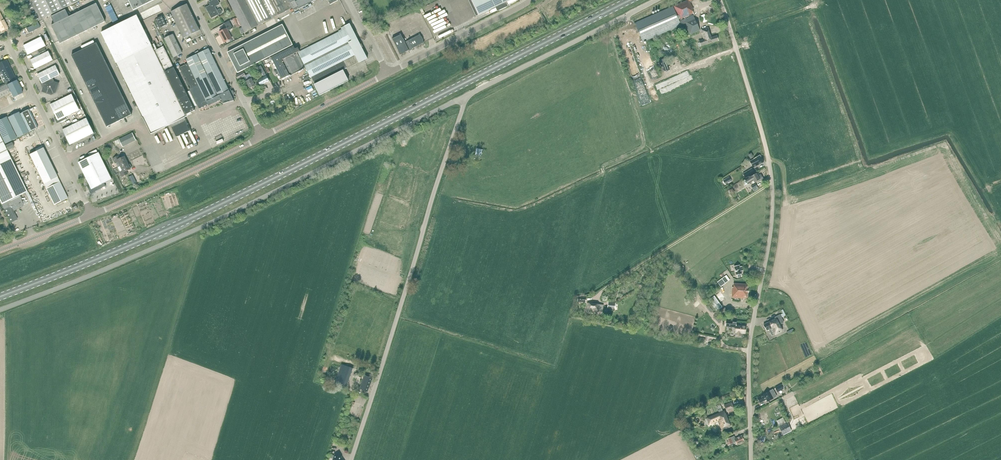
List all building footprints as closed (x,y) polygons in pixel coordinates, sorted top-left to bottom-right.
[(37,22),(83,0),(26,0),(37,22)] [(143,6),(154,0),(128,0),(133,10),(143,6)] [(211,18),(218,14),(219,15),(221,14),(222,13),(220,10),(219,10),(216,11),(214,7),(219,4),(217,0),(214,0),(209,3),(210,6),(209,7),(210,9),(207,10),(211,18)] [(258,26),(244,0),(227,0),(244,33),(258,26)] [(261,0),(244,0),(258,26),(271,20),(261,0)] [(271,20),(292,8),(290,4),(288,0),(261,0),(271,20)] [(290,4),(292,8),(293,10),(301,6),(302,7),(316,0),(298,0),(290,4)] [(478,15),(497,6),(499,11),(506,8),(504,3),(511,0),(471,0),(478,15)] [(674,6),(679,19),(693,13),(692,9),(693,9),(690,3),(693,1),(692,0),(688,0),(674,6)] [(87,8),(96,26),(105,21),(96,3),(87,8)] [(180,31),(196,23),(187,5),(171,13),(180,31)] [(635,23),(643,42),(681,25),(673,7),(635,23)] [(87,30),(96,26),(87,8),(78,12),(87,30)] [(66,9),(51,16),(55,24),(60,21),(69,17),(66,9)] [(78,35),(87,30),(78,12),(69,17),(78,35)] [(154,50),(146,32),(138,16),(102,34),(151,134),(170,125),(176,137),(190,130),(184,118),(186,117),(185,115),(195,110),(163,46),(154,50)] [(157,19),(155,20),(159,28),(161,28),(166,25),(162,16),(160,17),(159,18),(157,19)] [(693,16),(681,21),(682,25),(685,24),(690,35),(700,30),(695,19),(693,16)] [(69,39),(78,35),(69,17),(60,21),(69,39)] [(60,44),(69,39),(60,21),(55,24),(51,26),(60,44)] [(227,29),(219,33),(224,43),(229,40),(231,39),(227,32),(227,31),(231,29),(230,27),(232,26),(229,21),(224,23),(227,29)] [(199,31),(199,30),(196,23),(180,31),(184,38),(199,31)] [(265,60),(262,61),(262,62),(264,65),(272,61),(277,71),(274,73),(275,76),(278,74),(282,81),(304,70),(296,54),(298,53),(311,79),(312,79),(315,85),(314,85),(319,96),(348,81),(343,71),(359,62),(360,63),(367,59),(358,41),(357,38),(356,36),(355,34),(356,34),(355,31),(353,32),(353,30),(352,30),(350,26),(350,24),(341,29),(342,31),(300,52),(298,48),(295,50),(294,47),(293,46),(278,53),(265,60)] [(278,53),(293,46),(282,25),(268,32),(278,53)] [(708,28),(701,30),(704,40),(699,41),(701,47),(719,41),(717,36),(711,38),(708,28)] [(265,60),(278,53),(268,32),(255,39),(265,60)] [(173,57),(182,53),(173,34),(164,38),(173,57)] [(424,44),(424,42),(420,35),(405,43),(402,35),(393,40),(401,55),(424,44)] [(625,35),(618,36),(628,78),(635,77),(625,35)] [(41,37),(23,46),(28,55),(46,46),(41,37)] [(262,61),(265,60),(255,39),(241,46),(251,67),(262,61)] [(88,58),(101,52),(97,43),(84,49),(88,58)] [(238,73),(251,67),(241,46),(227,52),(238,73)] [(76,64),(88,58),(84,49),(71,55),(76,64)] [(230,88),(228,89),(209,49),(187,59),(189,63),(179,68),(190,89),(191,89),(200,108),(208,104),(210,105),(221,100),(223,104),(234,101),(233,99),(235,97),(230,88)] [(30,60),(35,69),(53,60),(48,51),(30,60)] [(93,67),(105,61),(101,52),(88,58),(93,67)] [(80,73),(93,67),(88,58),(76,64),(80,73)] [(668,71),(678,67),(675,59),(657,65),(660,74),(664,73),(663,68),(667,67),(668,71)] [(6,81),(14,78),(10,69),(9,69),(8,67),(9,67),(6,61),(0,64),(0,72),(1,72),(6,81)] [(97,76),(110,70),(105,61),(93,67),(97,76)] [(53,78),(60,75),(56,66),(37,75),(41,81),(40,81),(43,88),(42,92),(51,95),(56,93),(59,83),(54,81),(53,78)] [(85,82),(97,76),(93,67),(80,73),(85,82)] [(102,85),(114,79),(110,70),(97,76),(102,85)] [(689,71),(675,76),(676,80),(691,74),(689,71)] [(250,74),(246,75),(244,72),(236,76),(238,80),(243,78),(250,89),(255,86),(251,79),(252,78),(250,74)] [(89,91),(102,85),(97,76),(85,82),(89,91)] [(269,82),(267,77),(258,81),(260,87),(269,82)] [(106,94),(119,88),(114,79),(102,85),(106,94)] [(7,85),(13,98),(23,93),(16,80),(7,85)] [(60,82),(64,88),(63,88),(66,92),(69,90),(64,80),(60,82)] [(10,93),(6,85),(0,88),(0,98),(10,93)] [(93,100),(106,94),(102,85),(89,91),(93,100)] [(110,103),(123,97),(119,88),(106,94),(110,103)] [(57,124),(60,122),(66,119),(65,118),(80,110),(72,94),(50,105),(56,116),(54,117),(57,124)] [(98,109),(110,103),(106,94),(93,100),(98,109)] [(115,112),(127,106),(123,97),(110,103),(115,112)] [(102,118),(115,112),(110,103),(98,109),(102,118)] [(115,112),(119,121),(132,115),(127,106),(115,112)] [(38,128),(32,115),(29,109),(20,113),(29,132),(38,128)] [(18,138),(28,133),(18,112),(8,117),(18,138)] [(107,127),(119,121),(115,112),(102,118),(107,127)] [(17,138),(7,117),(0,120),(0,132),(6,144),(17,138)] [(70,145),(94,133),(87,118),(63,130),(70,145)] [(123,147),(136,140),(132,133),(119,139),(123,147)] [(10,156),(4,145),(0,136),(0,161),(10,156)] [(68,198),(43,148),(42,146),(35,149),(36,151),(30,154),(54,205),(68,198)] [(480,160),(482,149),(476,148),(474,159),(480,160)] [(99,153),(79,163),(92,190),(112,180),(99,153)] [(127,163),(124,157),(121,158),(119,155),(112,158),(114,163),(117,161),(120,167),(127,163)] [(752,166),(752,165),(754,167),(764,162),(760,155),(753,159),(750,162),(751,163),(750,163),(752,166)] [(10,156),(0,161),(0,201),(4,209),(10,222),(16,219),(13,212),(13,210),(23,205),(23,204),(22,200),(20,196),(27,192),(10,156)] [(130,164),(128,165),(127,163),(120,167),(122,170),(122,171),(119,172),(121,176),(122,177),(128,174),(126,171),(130,169),(130,168),(132,167),(130,164)] [(754,173),(751,169),(743,174),(745,178),(754,173)] [(757,173),(756,174),(756,173),(751,176),(742,181),(745,186),(747,184),(748,184),(753,181),(754,183),(759,180),(760,181),(763,179),(760,175),(759,176),(757,173)] [(740,265),(734,267),(736,275),(737,275),(738,278),(741,277),(741,274),(742,274),(741,271),(743,271),(742,267),(740,267),(740,265)] [(721,287),(730,280),(726,275),(717,282),(721,287)] [(747,298),(748,284),(733,284),(733,288),(732,288),(731,298),(747,298)] [(722,307),(714,296),(708,300),(716,311),(722,307)] [(586,312),(592,313),(592,311),(603,312),(603,305),(593,304),(587,303),(586,312)] [(723,316),(728,313),(725,308),(720,311),(723,316)] [(716,314),(713,317),(719,323),(722,320),(716,314)] [(781,328),(779,325),(784,323),(780,315),(775,318),(776,319),(763,325),(766,331),(772,328),(775,335),(779,333),(780,332),(782,331),(781,328)] [(736,326),(736,322),(726,321),(725,326),(736,327),(735,332),(736,332),(736,336),(740,337),(741,333),(745,333),(746,327),(736,326)] [(807,342),(802,344),(800,345),(806,357),(812,355),(807,342)] [(347,383),(353,368),(341,364),(336,379),(334,385),(345,389),(347,383)] [(372,379),(368,377),(364,376),(359,389),(367,392),(372,379)] [(785,388),(783,384),(775,388),(777,392),(785,388)] [(773,398),(770,395),(772,393),(771,391),(769,392),(768,391),(763,394),(763,395),(757,399),(759,403),(766,399),(767,402),(773,398)] [(727,412),(734,409),(731,402),(724,405),(727,412)] [(730,427),(727,419),(724,411),(707,418),(709,424),(718,421),(722,430),(730,427)] [(783,418),(777,421),(779,426),(786,423),(783,418)] [(792,431),(787,422),(786,423),(779,426),(783,435),(792,431)] [(737,445),(744,441),(741,436),(735,439),(734,436),(725,440),(728,445),(736,442),(737,445)]
